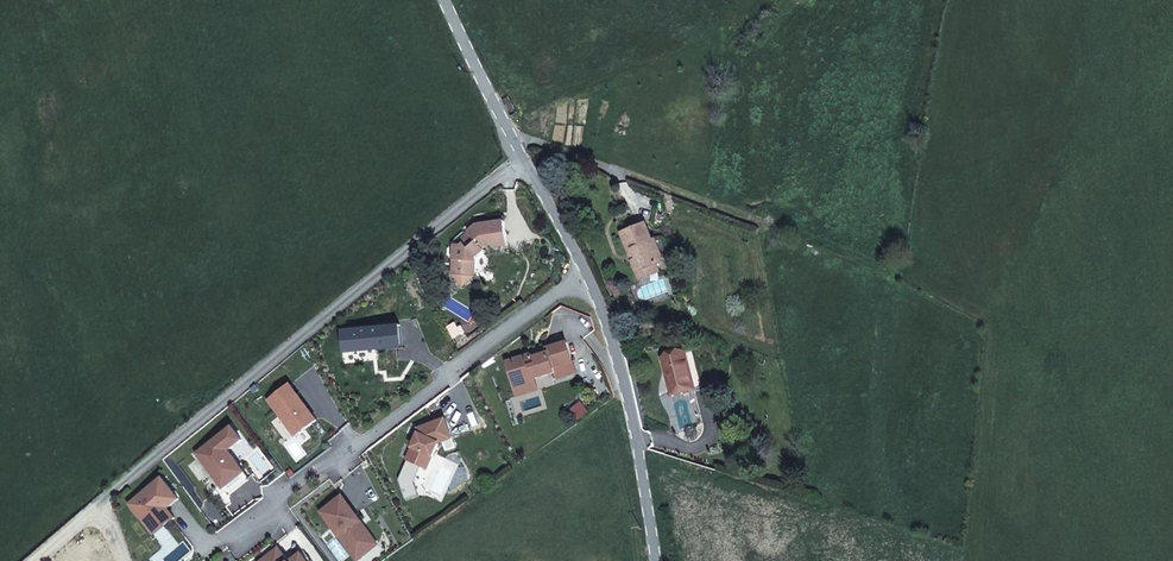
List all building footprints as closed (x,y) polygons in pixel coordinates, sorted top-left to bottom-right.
[(462,243),(454,243),(452,263),(458,264),(462,271),(473,271),(474,261),(482,261),(483,248),(482,247),(484,245),(490,245),(492,247),(506,245),(505,231),(503,218),(476,220),(467,229),(472,234),(462,243)] [(633,228),(621,233),(628,252),(633,250),(637,260),(632,262),(638,276),(649,272),(647,268),(657,264),(664,262),(655,240),(652,242),(645,223),(633,228)] [(467,229),(454,243),(462,243),(472,234),(467,229)] [(637,260),(633,250),(628,252),(632,262),(637,260)] [(473,276),(473,271),(462,271),(458,264),(452,263),(451,274),(473,276)] [(639,280),(660,273),(657,264),(647,268),(649,272),(638,276),(639,280)] [(671,297),(669,291),(659,294),(661,301),(671,297)] [(531,378),(532,380),(553,374),(551,368),(572,361),(570,352),(567,343),(546,349),(546,351),(548,354),(535,358),(530,355),(506,363),(512,383),(531,378)] [(673,394),(702,386),(693,351),(664,358),(668,376),(673,394)] [(533,385),(532,380),(531,378),(512,383),(514,390),(533,385)] [(268,402),(295,438),(316,421),(289,386),(268,402)] [(416,440),(406,460),(427,470),(439,444),(452,439),(445,419),(417,430),(418,435),(420,436),(418,439),(416,440)] [(197,456),(227,496),(249,480),(228,452),(242,442),(232,429),(197,456)] [(157,519),(179,501),(162,481),(130,506),(154,536),(175,520),(170,513),(160,521),(157,519)] [(794,493),(804,491),(803,482),(793,483),(794,493)] [(357,560),(366,554),(365,545),(373,539),(363,526),(361,528),(357,524),(360,522),(341,497),(320,513),(357,560)] [(378,545),(373,539),(365,545),(366,554),(378,545)] [(278,549),(263,560),(287,560),(278,549)]
